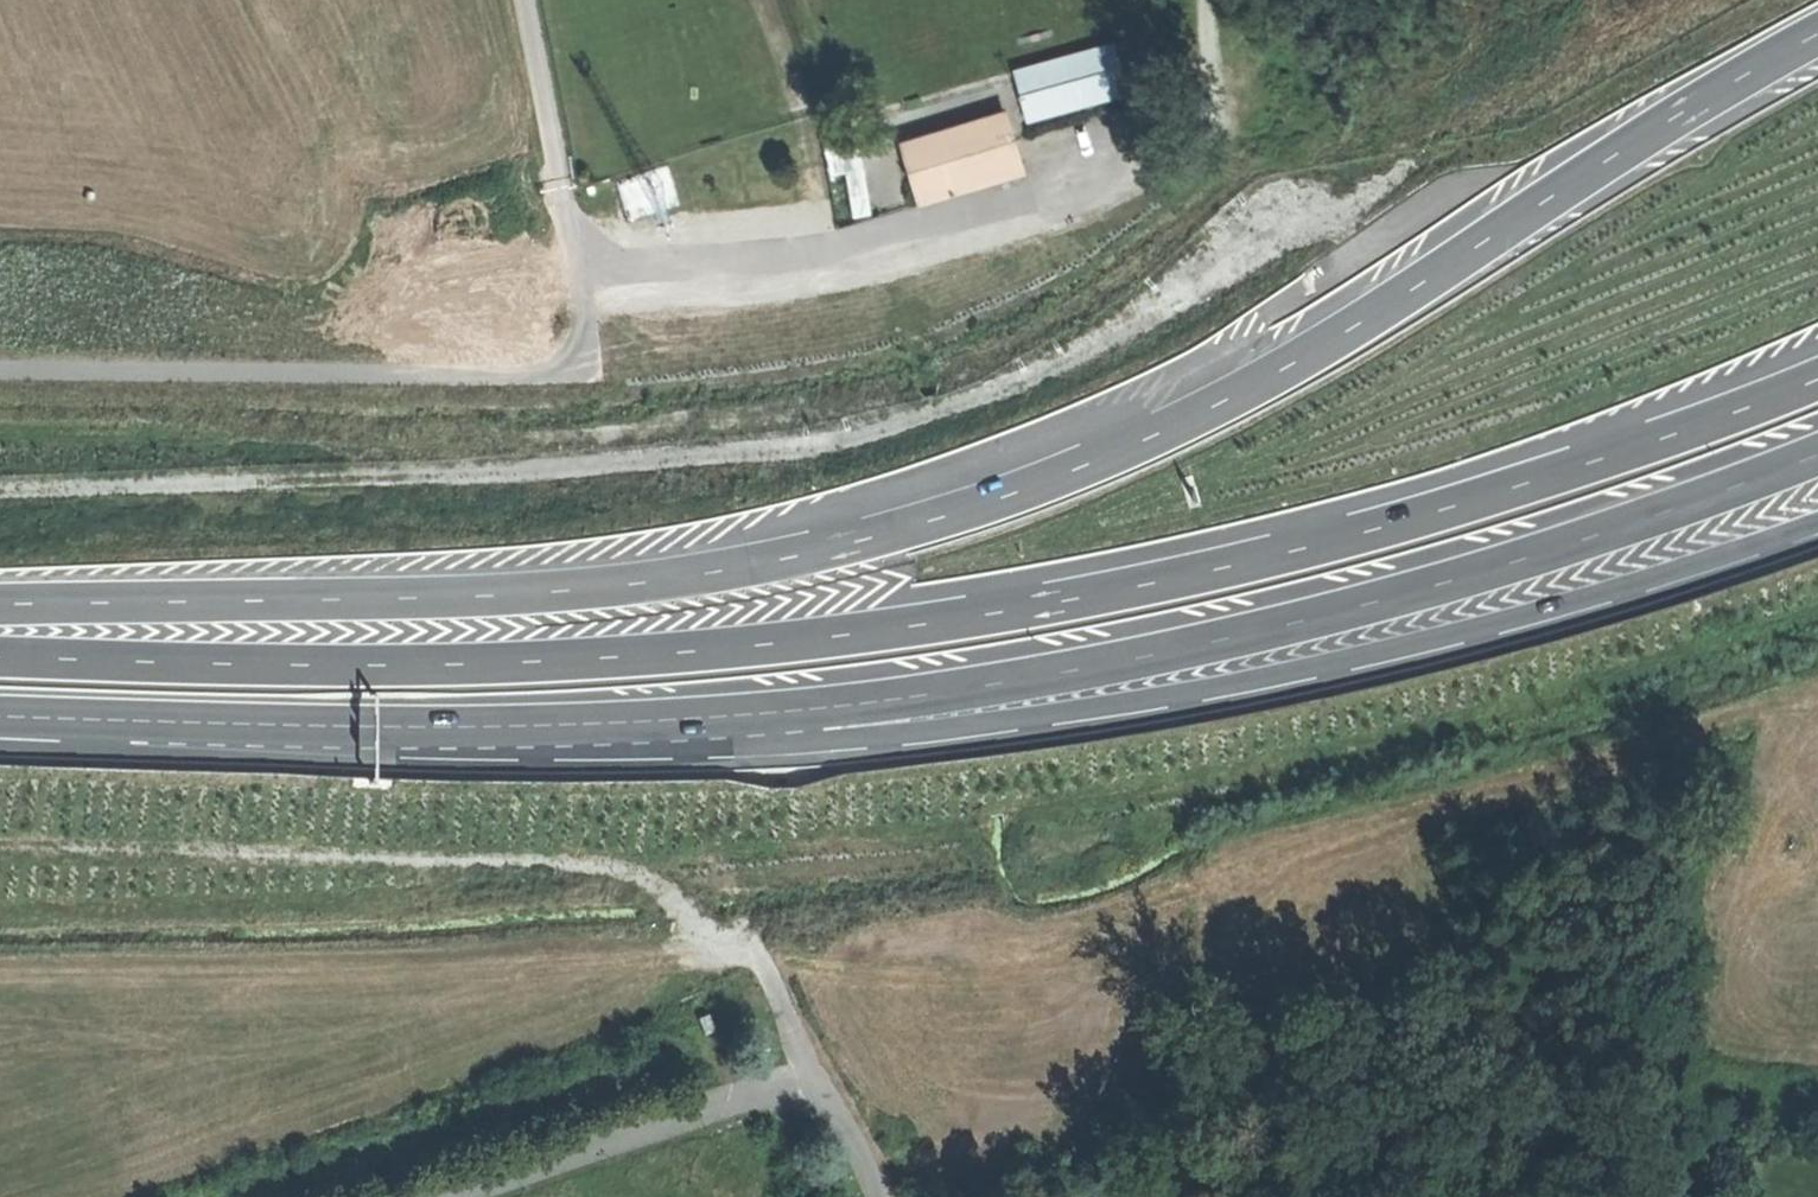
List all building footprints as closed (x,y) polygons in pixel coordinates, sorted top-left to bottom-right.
[(1010,89),(1022,123),(1122,86),(1110,53),(1010,89)] [(899,146),(919,205),(1018,170),(998,112),(899,146)] [(843,183),(854,217),(870,211),(859,178),(843,183)]
